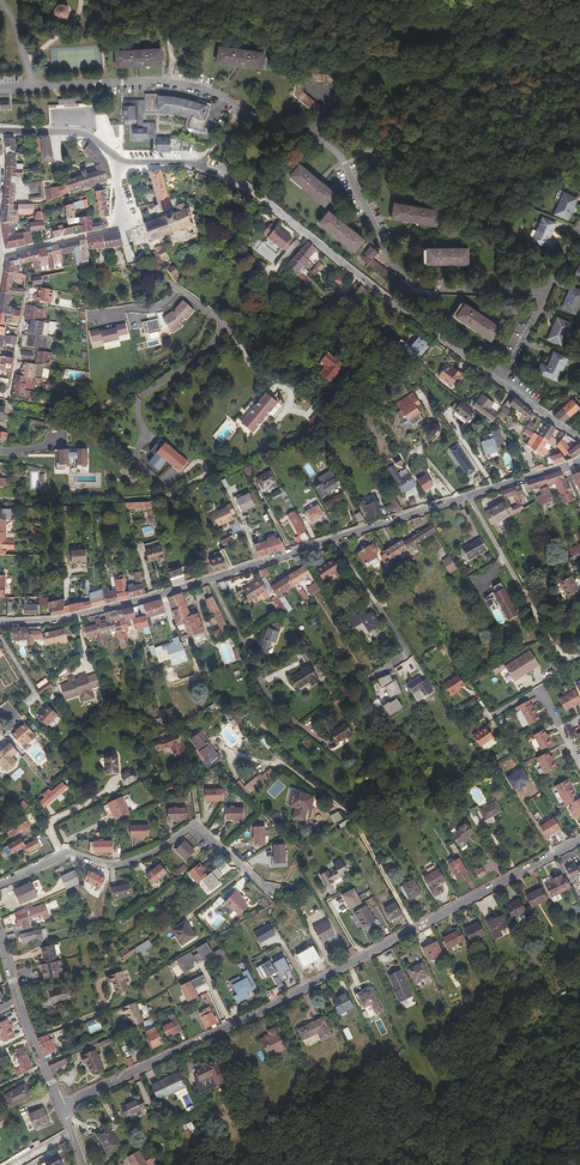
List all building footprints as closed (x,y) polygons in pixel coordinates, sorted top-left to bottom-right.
[(69,14),(70,12),(70,11),(69,9),(69,8),(68,7),(67,6),(66,5),(65,4),(63,4),(62,4),(60,4),(59,5),(58,5),(57,6),(56,7),(55,9),(55,10),(54,11),(55,13),(55,14),(56,16),(56,17),(58,18),(59,18),(60,19),(62,19),(63,19),(64,19),(66,18),(67,17),(68,16),(69,15),(69,14)] [(219,47),(217,61),(262,68),(264,53),(219,47)] [(116,52),(117,67),(162,64),(161,49),(116,52)] [(338,77),(306,72),(305,81),(336,86),(336,85),(338,77)] [(321,107),(303,92),(304,84),(295,82),(294,96),(315,114),(321,107)] [(334,103),(343,105),(346,87),(336,85),(336,86),(334,103)] [(144,101),(142,101),(143,111),(157,111),(169,112),(181,114),(189,116),(186,127),(203,132),(211,104),(197,99),(196,100),(183,97),(172,95),(157,94),(146,94),(144,96),(144,101)] [(2,109),(10,109),(9,100),(1,101),(2,109)] [(138,119),(138,101),(124,101),(124,119),(138,119)] [(139,127),(134,127),(134,129),(143,129),(143,123),(142,101),(138,101),(138,119),(139,127)] [(143,129),(134,129),(134,138),(147,138),(157,138),(157,125),(155,123),(143,123),(143,129)] [(49,138),(41,138),(45,163),(54,162),(53,158),(49,138)] [(170,138),(157,138),(156,151),(170,151),(182,151),(183,138),(170,138)] [(15,139),(5,139),(5,148),(6,153),(16,153),(15,139)] [(100,153),(89,144),(86,149),(84,152),(93,158),(97,166),(95,167),(96,170),(97,172),(87,175),(87,173),(86,170),(81,172),(83,176),(65,182),(63,179),(61,179),(64,184),(70,191),(112,178),(109,169),(110,168),(111,167),(100,153)] [(16,153),(6,153),(7,168),(17,168),(17,170),(23,170),(23,164),(17,164),(16,153)] [(300,165),(290,176),(325,205),(334,194),(300,165)] [(64,166),(56,169),(57,174),(66,170),(64,166)] [(6,182),(4,204),(14,206),(16,177),(23,178),(23,170),(17,170),(17,168),(7,168),(6,182)] [(161,170),(149,172),(152,181),(149,182),(150,185),(153,185),(157,203),(169,200),(161,170)] [(211,178),(197,172),(194,180),(208,186),(211,178)] [(42,181),(27,182),(28,187),(38,186),(39,195),(29,197),(30,201),(45,199),(42,181)] [(70,191),(64,184),(58,186),(59,187),(50,188),(45,189),(47,202),(53,199),(62,195),(70,192),(70,191)] [(103,190),(96,192),(98,203),(106,202),(104,192),(103,190)] [(555,214),(568,220),(577,199),(566,194),(564,198),(562,197),(555,214)] [(74,199),(73,199),(73,203),(75,203),(87,201),(86,195),(74,198),(74,199)] [(157,203),(138,207),(139,209),(155,206),(157,214),(172,209),(171,208),(173,208),(171,200),(169,200),(157,203)] [(87,201),(75,203),(77,210),(89,208),(87,201)] [(106,202),(98,203),(101,218),(109,217),(109,214),(106,202)] [(68,206),(66,207),(67,219),(75,219),(75,211),(77,210),(75,203),(73,203),(74,205),(68,206)] [(395,203),(393,218),(437,226),(440,211),(395,203)] [(10,223),(18,222),(18,215),(33,214),(33,205),(14,206),(4,204),(2,223),(3,223),(10,223)] [(186,210),(183,204),(176,207),(177,208),(178,212),(171,214),(170,213),(165,215),(165,216),(162,217),(159,219),(159,218),(158,218),(158,219),(153,221),(152,220),(152,221),(145,224),(145,223),(144,223),(151,242),(158,240),(159,241),(160,240),(159,239),(165,236),(166,238),(167,237),(166,236),(172,233),(173,235),(174,234),(174,233),(178,231),(179,232),(180,232),(179,230),(184,228),(185,229),(186,229),(186,227),(190,225),(191,227),(192,226),(192,225),(193,224),(192,223),(191,223),(189,219),(192,217),(188,209),(187,209),(186,210)] [(329,212),(319,223),(354,252),(364,240),(329,212)] [(61,220),(61,225),(67,224),(68,225),(79,223),(79,226),(91,223),(92,223),(91,215),(79,218),(75,219),(67,219),(61,220)] [(543,223),(541,222),(533,240),(553,249),(556,241),(550,238),(556,223),(545,219),(543,223)] [(32,232),(38,231),(45,229),(44,223),(44,221),(34,222),(30,223),(32,232)] [(104,222),(93,225),(92,223),(91,223),(93,231),(94,231),(106,228),(107,228),(108,227),(108,226),(108,225),(108,224),(108,223),(107,222),(106,222),(105,222),(104,222)] [(15,227),(10,227),(10,223),(3,223),(2,223),(3,237),(4,243),(17,240),(16,234),(13,235),(10,233),(16,232),(15,227)] [(21,234),(23,233),(32,232),(30,223),(27,224),(28,226),(20,228),(21,233),(21,234)] [(62,226),(51,228),(54,239),(74,234),(74,235),(82,234),(93,231),(91,223),(79,226),(72,227),(62,230),(62,226)] [(285,250),(287,252),(295,243),(292,240),(293,239),(277,227),(277,228),(272,224),(264,234),(269,237),(269,238),(284,251),(285,250)] [(34,243),(32,234),(32,232),(23,233),(25,245),(34,243)] [(123,245),(120,232),(104,236),(105,248),(123,245)] [(19,247),(25,246),(25,245),(23,233),(21,234),(21,233),(16,234),(17,240),(4,243),(6,250),(19,247)] [(104,236),(88,239),(90,250),(105,248),(104,236)] [(77,264),(82,263),(81,241),(81,240),(59,245),(61,255),(74,252),(77,264)] [(82,263),(89,262),(86,240),(81,241),(82,263)] [(317,249),(308,242),(299,252),(308,260),(317,249)] [(63,267),(61,255),(59,245),(52,247),(55,269),(63,267)] [(157,247),(154,249),(156,252),(157,251),(162,260),(168,257),(164,248),(161,249),(160,246),(157,247)] [(372,259),(378,252),(371,246),(364,253),(367,255),(362,260),(368,264),(366,266),(384,280),(390,273),(372,259)] [(55,269),(52,247),(47,248),(49,270),(55,269)] [(47,248),(39,250),(43,271),(49,270),(47,248)] [(423,249),(423,264),(468,264),(468,249),(423,249)] [(18,255),(21,265),(33,261),(36,272),(43,271),(39,250),(18,255)] [(156,252),(153,253),(159,264),(154,267),(156,272),(161,270),(166,267),(162,260),(157,251),(156,252)] [(299,252),(294,259),(303,266),(305,268),(310,261),(308,260),(299,252)] [(7,258),(6,265),(12,266),(21,265),(18,255),(8,258),(7,258)] [(294,259),(288,265),(306,284),(308,282),(306,280),(306,279),(301,273),(303,270),(301,268),(303,266),(294,259)] [(255,269),(263,273),(268,266),(260,261),(255,269)] [(324,267),(320,262),(315,267),(319,272),(324,267)] [(20,274),(19,267),(12,266),(6,265),(5,272),(20,274)] [(173,279),(176,277),(168,265),(166,267),(173,279)] [(319,272),(315,267),(311,272),(315,276),(319,272)] [(20,274),(5,272),(2,292),(11,294),(23,296),(24,290),(12,288),(13,279),(26,281),(27,276),(23,274),(20,274)] [(42,276),(33,278),(33,286),(43,285),(42,276)] [(83,285),(75,286),(76,295),(84,297),(83,285)] [(367,290),(362,286),(348,302),(353,306),(367,290)] [(572,287),(562,308),(575,314),(579,303),(579,291),(572,287)] [(38,295),(35,295),(34,300),(51,303),(53,291),(40,288),(38,295)] [(330,296),(334,301),(340,295),(336,290),(330,296)] [(2,292),(0,302),(0,305),(9,307),(11,294),(2,292)] [(171,311),(162,318),(173,332),(183,328),(180,324),(187,320),(194,311),(181,301),(175,311),(173,313),(171,311)] [(328,313),(334,307),(331,303),(324,308),(328,313)] [(462,303),(454,316),(491,341),(499,328),(462,303)] [(0,305),(0,313),(7,314),(13,315),(20,317),(21,311),(15,310),(12,307),(9,307),(0,305)] [(27,305),(25,318),(37,320),(39,308),(35,308),(35,306),(27,305)] [(548,339),(561,345),(571,324),(560,319),(558,323),(556,322),(548,339)] [(157,320),(140,323),(143,333),(159,330),(157,320)] [(49,323),(31,321),(31,326),(54,330),(56,323),(49,322),(49,323)] [(100,329),(89,331),(91,343),(102,341),(102,344),(118,340),(117,335),(126,333),(124,323),(115,325),(115,329),(101,332),(100,329)] [(233,336),(237,331),(228,324),(224,329),(233,336)] [(54,330),(31,326),(29,335),(30,335),(47,337),(48,330),(54,331),(54,330)] [(402,340),(397,346),(414,361),(419,355),(421,356),(429,346),(427,345),(412,332),(404,341),(402,340)] [(17,337),(7,335),(6,343),(16,344),(17,337)] [(47,337),(30,335),(29,346),(46,348),(47,337)] [(0,349),(0,357),(13,358),(14,356),(5,355),(6,349),(2,349),(0,349)] [(51,353),(39,351),(38,358),(36,358),(36,364),(49,366),(51,353)] [(557,381),(565,362),(563,361),(565,357),(554,352),(548,367),(541,364),(538,372),(557,381)] [(344,366),(328,353),(322,361),(327,365),(326,366),(320,373),(332,382),(344,366)] [(0,357),(0,361),(3,362),(3,364),(12,365),(13,358),(0,357)] [(22,376),(41,379),(43,366),(24,363),(22,376)] [(447,366),(439,377),(447,383),(449,380),(453,384),(461,373),(455,369),(454,371),(447,366)] [(22,376),(16,375),(15,382),(26,383),(25,388),(33,389),(34,385),(40,386),(41,379),(22,376)] [(5,385),(7,388),(9,386),(10,379),(7,379),(0,378),(0,382),(6,383),(5,385)] [(26,383),(15,382),(14,388),(25,390),(25,388),(26,383)] [(25,390),(14,388),(13,394),(32,398),(33,392),(25,390)] [(411,391),(394,403),(410,427),(422,419),(417,411),(423,408),(411,391)] [(267,393),(242,424),(254,433),(279,402),(267,393)] [(483,395),(474,406),(493,421),(498,415),(490,409),(493,403),(483,395)] [(514,399),(510,405),(529,419),(531,416),(533,418),(534,417),(536,415),(533,413),(534,413),(514,399)] [(554,416),(563,423),(578,409),(579,412),(579,407),(572,399),(554,416)] [(475,413),(457,400),(451,408),(469,421),(475,413)] [(504,406),(501,411),(507,415),(510,411),(504,406)] [(498,415),(504,420),(507,415),(501,411),(498,415)] [(530,421),(526,427),(530,431),(535,425),(530,421)] [(547,423),(539,436),(548,443),(552,446),(555,447),(556,446),(566,435),(561,432),(555,440),(551,437),(556,429),(547,423)] [(533,433),(525,428),(522,432),(531,437),(533,433)] [(505,446),(500,429),(491,431),(493,437),(481,442),(485,456),(499,452),(497,449),(505,446)] [(531,437),(527,445),(545,456),(548,451),(548,450),(544,448),(548,443),(539,436),(533,433),(531,437)] [(556,446),(565,456),(568,453),(573,459),(579,453),(579,446),(579,444),(571,450),(566,444),(571,438),(566,435),(556,446)] [(188,462),(166,444),(161,449),(156,444),(149,453),(153,457),(147,464),(158,473),(167,463),(179,473),(188,462)] [(475,471),(458,445),(450,450),(467,477),(475,471)] [(69,451),(57,451),(57,468),(70,468),(70,460),(77,460),(77,467),(88,467),(88,451),(78,451),(78,454),(69,454),(69,451)] [(565,461),(561,453),(551,457),(554,465),(565,461)] [(399,473),(394,465),(387,469),(402,494),(416,485),(412,479),(409,473),(402,478),(399,473)] [(409,473),(406,469),(399,473),(402,478),(409,473)] [(318,480),(331,472),(330,470),(317,478),(318,480)] [(263,490),(276,482),(270,471),(257,478),(263,490)] [(316,488),(322,498),(328,495),(327,493),(339,486),(335,479),(331,472),(318,480),(321,485),(316,488)] [(561,497),(563,500),(565,499),(566,499),(567,502),(575,499),(572,492),(570,489),(571,488),(565,478),(564,479),(561,472),(545,477),(548,484),(555,482),(561,497)] [(418,482),(425,492),(437,484),(431,474),(418,482)] [(525,481),(526,483),(530,490),(548,484),(545,477),(545,476),(525,481)] [(527,492),(523,484),(508,489),(512,496),(518,505),(521,504),(520,500),(526,497),(524,494),(527,492)] [(551,495),(548,486),(540,490),(542,495),(536,498),(540,505),(553,499),(551,495)] [(512,496),(508,489),(501,492),(505,499),(512,496)] [(255,506),(249,493),(236,500),(242,512),(255,506)] [(402,510),(394,496),(389,500),(392,504),(396,511),(397,514),(402,510)] [(410,500),(412,506),(418,504),(416,498),(410,500)] [(372,504),(365,506),(364,501),(359,503),(360,508),(364,513),(366,520),(367,520),(376,517),(375,516),(382,514),(378,502),(372,504)] [(511,509),(507,501),(485,513),(492,526),(509,516),(524,509),(521,504),(518,505),(511,509)] [(154,516),(150,502),(127,503),(128,508),(146,507),(149,517),(154,516)] [(231,515),(235,513),(230,504),(226,506),(227,507),(213,514),(215,517),(214,518),(218,526),(228,522),(228,523),(233,520),(231,515)] [(396,511),(392,504),(386,507),(387,514),(396,511)] [(324,516),(318,505),(306,513),(312,523),(324,516)] [(6,523),(6,519),(10,519),(10,509),(0,509),(0,523),(6,523)] [(305,532),(294,512),(292,513),(293,515),(289,517),(299,536),(300,535),(305,533),(305,532)] [(366,523),(361,514),(356,517),(360,526),(366,523)] [(415,536),(404,542),(403,540),(385,551),(386,554),(390,560),(391,561),(436,532),(432,525),(422,531),(420,528),(416,530),(417,531),(413,534),(415,536)] [(305,533),(300,535),(302,539),(304,543),(310,541),(305,533)] [(6,534),(0,534),(0,550),(5,550),(14,550),(14,545),(14,541),(6,541),(6,534)] [(221,541),(223,545),(232,541),(230,536),(221,541)] [(272,554),(286,549),(280,537),(275,539),(274,536),(266,539),(267,541),(272,554)] [(487,550),(480,538),(462,548),(468,560),(487,550)] [(267,541),(255,545),(259,558),(272,554),(267,541)] [(370,546),(358,554),(365,565),(371,561),(376,557),(377,557),(375,554),(379,552),(374,544),(370,546)] [(567,550),(571,557),(579,552),(579,544),(567,550)] [(160,561),(166,560),(162,545),(146,550),(150,561),(160,559),(160,561)] [(86,550),(70,551),(71,564),(87,563),(86,550)] [(490,552),(485,555),(488,561),(493,558),(490,552)] [(390,560),(386,554),(381,557),(385,563),(390,560)] [(579,554),(571,559),(575,565),(579,562),(579,554)] [(449,555),(441,560),(450,573),(458,568),(449,555)] [(228,568),(223,556),(209,561),(210,564),(214,572),(214,573),(228,568)] [(303,563),(299,556),(293,558),(298,566),(303,563)] [(376,557),(371,561),(374,565),(376,566),(379,564),(379,561),(376,557)] [(340,572),(332,560),(317,570),(324,580),(334,574),(335,576),(340,572)] [(397,570),(392,563),(388,566),(393,573),(397,570)] [(214,572),(210,564),(205,566),(208,574),(214,572)] [(311,575),(305,566),(287,577),(293,586),(293,587),(311,575)] [(173,568),(169,569),(173,585),(185,581),(184,578),(187,577),(186,574),(183,575),(182,570),(174,572),(173,568)] [(270,575),(266,569),(260,571),(264,577),(265,578),(267,577),(268,579),(271,577),(270,575)] [(264,577),(260,571),(255,572),(260,580),(264,577)] [(145,594),(141,572),(133,573),(136,586),(129,587),(129,592),(131,598),(145,594)] [(578,592),(573,582),(574,582),(571,576),(560,583),(566,592),(564,593),(568,598),(578,592)] [(293,586),(287,577),(271,587),(285,609),(288,614),(293,610),(282,593),(293,586)] [(85,602),(70,605),(69,602),(65,603),(65,606),(63,606),(65,613),(91,607),(90,593),(89,580),(85,580),(86,596),(84,597),(85,602)] [(270,596),(261,580),(244,590),(251,601),(261,595),(264,600),(270,596)] [(228,589),(225,581),(218,583),(220,587),(222,592),(228,589)] [(519,615),(500,583),(493,588),(495,591),(496,593),(485,599),(490,607),(498,603),(509,621),(519,615)] [(117,594),(110,596),(109,591),(108,587),(103,588),(104,591),(105,604),(118,601),(117,594)] [(105,604),(104,591),(90,593),(91,607),(105,604)] [(496,593),(495,591),(485,599),(496,593)] [(123,593),(117,594),(118,601),(131,598),(129,592),(123,593)] [(174,596),(184,623),(189,637),(204,632),(198,614),(190,616),(182,593),(174,596)] [(184,623),(174,596),(168,598),(173,611),(178,625),(184,623)] [(213,597),(207,599),(221,627),(227,625),(223,618),(213,597)] [(48,598),(40,599),(40,605),(40,607),(48,606),(49,610),(52,609),(53,616),(65,613),(63,606),(65,606),(65,603),(64,599),(49,603),(48,598)] [(162,600),(143,605),(144,607),(148,616),(149,618),(165,613),(162,600)] [(40,605),(24,606),(25,614),(39,613),(40,607),(40,605)] [(143,605),(139,606),(143,617),(139,617),(137,607),(133,608),(136,618),(133,619),(135,630),(143,628),(145,635),(150,634),(149,627),(146,616),(148,616),(144,607),(143,605)] [(133,608),(123,610),(127,627),(131,626),(130,620),(133,619),(136,618),(133,608)] [(127,627),(123,610),(117,611),(122,630),(128,628),(127,627)] [(367,615),(364,611),(358,615),(355,610),(343,619),(350,630),(363,622),(369,631),(380,623),(372,612),(367,615)] [(122,630),(117,611),(105,614),(107,619),(101,621),(100,618),(95,619),(96,625),(99,635),(101,635),(117,630),(122,630)] [(99,635),(96,625),(84,628),(87,638),(96,636),(99,643),(103,642),(101,635),(99,635)] [(281,627),(272,625),(270,629),(268,628),(260,650),(256,649),(254,655),(260,656),(261,656),(261,657),(262,657),(264,652),(268,653),(270,647),(272,642),(276,643),(281,627)] [(32,639),(28,627),(11,628),(12,631),(8,631),(10,639),(14,638),(15,640),(27,639),(32,639)] [(65,629),(43,634),(41,627),(28,627),(32,639),(44,639),(46,646),(60,642),(60,644),(68,642),(65,629)] [(226,633),(224,628),(214,632),(216,637),(226,633)] [(122,630),(117,630),(122,649),(126,648),(122,630)] [(154,645),(149,646),(152,658),(157,657),(154,645)] [(242,656),(237,646),(233,648),(238,658),(242,656)] [(530,652),(505,667),(513,681),(521,676),(520,674),(522,673),(523,675),(538,665),(530,652)] [(319,681),(310,667),(292,678),(299,689),(309,682),(312,686),(319,681)] [(91,687),(100,684),(96,673),(87,676),(86,673),(79,676),(79,677),(80,681),(76,682),(74,683),(71,681),(60,685),(65,698),(80,693),(82,700),(94,696),(91,687)] [(390,703),(389,702),(384,705),(391,716),(403,708),(397,698),(396,699),(395,697),(402,694),(396,679),(393,680),(390,674),(378,679),(381,689),(385,687),(390,699),(392,698),(393,701),(390,703)] [(465,686),(458,675),(444,684),(452,696),(460,690),(460,689),(465,686)] [(419,676),(407,685),(417,700),(424,695),(427,693),(428,694),(434,690),(426,678),(422,681),(419,676)] [(51,684),(50,681),(37,690),(39,692),(51,684)] [(52,687),(51,684),(39,692),(41,695),(52,687)] [(576,690),(559,699),(565,711),(574,706),(573,705),(579,701),(579,698),(576,690)] [(94,696),(82,700),(83,705),(96,700),(94,696)] [(536,714),(531,705),(530,705),(528,701),(515,708),(518,712),(521,710),(529,725),(540,719),(537,714),(536,714)] [(389,717),(391,716),(384,705),(383,706),(389,717)] [(58,715),(48,706),(43,711),(44,712),(39,718),(48,726),(58,715)] [(36,736),(25,723),(12,735),(21,745),(25,742),(27,744),(36,736)] [(353,735),(345,723),(330,733),(337,743),(346,737),(347,739),(353,735)] [(494,738),(485,726),(473,735),(481,747),(494,738)] [(552,744),(544,730),(534,735),(542,750),(552,744)] [(209,741),(202,731),(198,734),(205,744),(209,741)] [(186,754),(178,734),(153,743),(156,751),(162,749),(162,750),(164,749),(170,747),(172,751),(175,758),(186,754)] [(191,739),(207,760),(205,762),(209,768),(222,758),(222,755),(219,751),(218,753),(209,741),(205,744),(198,734),(191,739)] [(270,747),(263,739),(259,742),(266,750),(270,747)] [(10,743),(0,752),(0,768),(2,766),(7,772),(17,762),(13,757),(18,752),(10,743)] [(117,756),(116,754),(115,752),(112,751),(109,752),(107,754),(106,755),(105,757),(107,773),(119,773),(118,757),(117,756)] [(558,767),(554,761),(553,761),(550,757),(548,752),(537,758),(542,767),(541,768),(545,775),(558,767)] [(22,757),(30,766),(33,763),(25,755),(22,757)] [(507,760),(509,763),(518,758),(516,755),(507,760)] [(275,774),(271,769),(262,777),(260,775),(242,790),(247,796),(275,774)] [(137,780),(132,770),(121,776),(127,785),(137,780)] [(571,787),(567,780),(555,787),(564,804),(561,806),(562,808),(571,804),(579,799),(572,787),(571,787)] [(178,789),(174,781),(165,786),(169,793),(178,789)] [(61,785),(51,793),(48,790),(40,796),(43,799),(39,802),(42,809),(65,790),(61,785)] [(224,801),(224,789),(206,790),(206,801),(224,801)] [(314,796),(293,791),(289,806),(296,808),(293,819),(305,821),(307,811),(311,811),(314,796)] [(130,813),(123,797),(108,803),(116,820),(130,813)] [(579,799),(571,804),(579,818),(579,799)] [(501,811),(496,802),(477,813),(481,820),(485,818),(486,820),(501,811)] [(244,807),(226,808),(226,820),(245,819),(244,807)] [(187,808),(169,809),(169,820),(187,820),(187,808)] [(283,820),(276,812),(270,818),(277,825),(283,820)] [(342,819),(338,812),(330,816),(334,823),(342,819)] [(31,824),(36,822),(31,814),(27,816),(31,824)] [(554,818),(541,826),(548,837),(561,829),(554,818)] [(350,823),(348,820),(339,825),(342,828),(350,823)] [(30,828),(26,821),(8,832),(11,838),(23,831),(23,832),(30,828)] [(468,845),(466,842),(465,841),(470,838),(469,836),(474,833),(468,824),(458,830),(459,831),(453,835),(463,851),(468,848),(469,847),(468,845)] [(149,826),(131,826),(131,837),(149,836),(149,826)] [(265,827),(254,827),(255,846),(266,845),(265,827)] [(25,845),(21,838),(8,845),(13,854),(26,846),(29,853),(40,847),(37,839),(25,845)] [(112,841),(95,841),(95,853),(113,852),(112,841)] [(195,851),(185,841),(176,850),(186,860),(195,851)] [(459,851),(454,843),(450,846),(454,853),(459,851)] [(285,845),(274,845),(274,864),(286,863),(285,845)] [(391,860),(390,857),(384,860),(388,868),(395,864),(393,860),(391,860)] [(347,870),(341,859),(333,864),(336,869),(330,873),(328,871),(320,875),(326,887),(335,882),(334,881),(345,875),(343,872),(347,870)] [(468,873),(459,859),(449,865),(457,879),(468,873)] [(206,871),(200,863),(188,872),(197,884),(202,881),(208,876),(204,871),(206,871)] [(575,879),(579,886),(579,885),(579,864),(577,866),(575,863),(566,868),(572,880),(575,879)] [(167,873),(160,864),(146,876),(153,885),(167,873)] [(187,868),(184,864),(175,872),(178,876),(187,868)] [(445,881),(438,869),(437,870),(434,865),(426,870),(429,875),(424,878),(435,896),(441,893),(436,886),(445,881)] [(220,871),(223,874),(229,870),(226,866),(220,871)] [(487,875),(482,867),(478,869),(477,867),(474,870),(480,879),(487,875)] [(208,876),(202,881),(210,892),(221,883),(218,880),(216,878),(222,874),(217,868),(208,876)] [(78,877),(75,870),(61,877),(66,889),(80,883),(78,877)] [(106,879),(89,871),(84,881),(101,889),(106,879)] [(546,885),(552,897),(569,889),(564,879),(562,875),(553,879),(554,881),(551,883),(546,885)] [(38,880),(14,890),(21,904),(45,893),(38,880)] [(421,893),(414,880),(400,888),(405,896),(407,895),(410,900),(421,893)] [(80,884),(76,886),(81,898),(86,896),(80,884)] [(129,884),(112,888),(115,900),(132,895),(129,884)] [(547,900),(542,889),(527,896),(532,907),(547,900)] [(220,905),(222,907),(221,908),(229,916),(235,910),(239,914),(248,905),(239,897),(240,895),(236,891),(226,902),(219,897),(210,904),(216,909),(220,905)] [(375,903),(370,894),(367,896),(371,904),(375,903)] [(259,903),(266,908),(272,902),(264,896),(259,903)] [(527,913),(520,899),(507,906),(515,924),(526,919),(524,914),(527,913)] [(402,914),(395,903),(384,909),(391,920),(402,914)] [(31,912),(29,913),(31,918),(41,915),(42,918),(48,917),(45,905),(33,908),(33,905),(29,906),(31,912)] [(29,906),(25,908),(15,913),(17,917),(16,917),(18,924),(16,924),(17,927),(23,926),(24,929),(30,927),(28,921),(29,920),(27,913),(29,913),(31,912),(29,906)] [(376,920),(366,906),(354,913),(364,928),(376,920)] [(372,911),(381,928),(387,925),(377,908),(372,911)] [(503,916),(487,923),(495,939),(503,936),(500,931),(508,927),(503,916)] [(196,936),(186,920),(171,930),(182,946),(196,936)] [(335,935),(327,921),(314,929),(321,943),(335,935)] [(485,935),(479,923),(473,925),(474,926),(465,930),(471,942),(485,935)] [(17,927),(16,924),(12,926),(15,933),(24,930),(24,929),(23,926),(17,927)] [(254,933),(260,944),(275,935),(268,925),(254,933)] [(467,942),(459,927),(455,929),(457,932),(443,938),(445,941),(443,942),(445,946),(447,945),(448,948),(462,942),(463,945),(467,942)] [(46,928),(20,935),(22,944),(30,942),(29,941),(38,938),(38,940),(44,939),(44,938),(48,937),(46,928)] [(153,946),(148,940),(136,948),(139,955),(153,946)] [(256,946),(252,940),(236,950),(239,956),(256,946)] [(437,942),(423,948),(429,961),(443,954),(437,942)] [(213,951),(207,943),(197,949),(199,953),(194,956),(191,952),(179,959),(187,972),(194,968),(192,964),(196,961),(197,962),(203,959),(202,957),(213,951)] [(54,945),(41,948),(45,964),(57,961),(56,955),(54,945)] [(321,959),(313,946),(297,955),(304,968),(321,959)] [(127,947),(120,952),(123,956),(130,951),(127,947)] [(222,947),(214,952),(219,959),(226,955),(222,947)] [(283,952),(271,959),(273,963),(286,956),(283,952)] [(399,955),(403,962),(409,958),(405,952),(399,955)] [(284,972),(290,969),(284,958),(274,964),(284,982),(288,979),(286,976),(284,972)] [(187,972),(179,959),(170,964),(173,969),(179,966),(183,974),(187,972)] [(57,961),(45,964),(43,964),(46,980),(66,975),(63,960),(57,961)] [(264,979),(276,973),(269,960),(257,967),(264,979)] [(429,976),(422,963),(415,966),(416,967),(409,971),(415,982),(423,979),(429,976)] [(400,970),(390,975),(397,991),(396,992),(401,1002),(413,996),(400,970)] [(129,990),(122,971),(106,977),(109,984),(113,982),(117,995),(129,990)] [(239,978),(230,983),(233,988),(235,987),(239,994),(234,997),(238,1003),(250,997),(248,993),(257,988),(247,971),(243,973),(245,978),(241,980),(239,978)] [(207,983),(204,975),(181,986),(188,1002),(198,997),(195,989),(207,983)] [(432,982),(429,976),(423,979),(426,985),(432,982)] [(579,987),(575,982),(569,987),(572,992),(579,987)] [(68,999),(65,987),(49,992),(53,1004),(68,999)] [(382,1011),(371,988),(366,990),(368,993),(359,997),(364,1008),(371,1004),(376,1014),(382,1011)] [(569,996),(565,991),(559,996),(563,1001),(569,996)] [(207,1005),(212,1002),(207,993),(204,994),(201,996),(202,998),(206,997),(207,1000),(205,1001),(207,1005)] [(354,1007),(347,993),(333,1001),(340,1015),(354,1007)] [(144,1022),(135,1003),(121,1008),(125,1015),(128,1014),(134,1027),(144,1022)] [(217,1023),(210,1007),(205,1009),(206,1010),(200,1013),(207,1028),(212,1025),(213,1028),(217,1027),(216,1024),(217,1023)] [(183,1031),(176,1018),(172,1020),(174,1022),(178,1031),(173,1033),(174,1035),(179,1032),(183,1031)] [(323,1018),(298,1030),(303,1040),(318,1033),(322,1041),(332,1036),(323,1018)] [(0,1024),(0,1032),(9,1027),(10,1027),(7,1021),(0,1024)] [(178,1031),(174,1022),(163,1027),(167,1036),(173,1033),(178,1031)] [(348,1040),(354,1038),(349,1026),(343,1029),(348,1040)] [(1,1035),(5,1041),(14,1037),(9,1027),(0,1032),(0,1035),(1,1035)] [(159,1036),(155,1027),(146,1032),(147,1035),(144,1036),(146,1040),(149,1038),(151,1042),(151,1044),(153,1048),(154,1048),(161,1045),(158,1037),(159,1036)] [(285,1049),(275,1028),(268,1031),(270,1035),(260,1039),(267,1052),(274,1048),(277,1053),(285,1049)] [(50,1040),(48,1035),(47,1035),(40,1038),(38,1039),(40,1044),(50,1040)] [(57,1050),(53,1039),(40,1044),(46,1058),(51,1056),(50,1053),(57,1050)] [(15,1071),(18,1076),(24,1073),(33,1068),(25,1048),(18,1050),(25,1066),(15,1071)] [(104,1068),(95,1050),(81,1056),(84,1064),(87,1063),(92,1074),(104,1068)] [(135,1065),(131,1057),(126,1059),(130,1067),(135,1065)] [(66,1058),(49,1066),(53,1075),(56,1074),(55,1070),(68,1063),(66,1058)] [(222,1073),(215,1060),(206,1064),(207,1066),(195,1071),(197,1075),(194,1076),(197,1083),(197,1084),(197,1085),(200,1093),(224,1082),(227,1081),(223,1073),(222,1073)] [(185,1087),(178,1073),(152,1086),(159,1099),(185,1087)] [(31,1096),(25,1085),(5,1095),(11,1107),(31,1096)] [(145,1108),(141,1098),(122,1107),(127,1117),(145,1108)] [(49,1122),(43,1108),(29,1115),(35,1129),(49,1122)] [(1,1126),(12,1120),(8,1113),(0,1118),(0,1125),(1,1126)] [(120,1145),(108,1126),(95,1134),(107,1153),(120,1145)] [(139,1151),(128,1158),(130,1162),(131,1161),(133,1164),(148,1164),(139,1151)] [(56,1156),(41,1164),(62,1164),(56,1156)]
